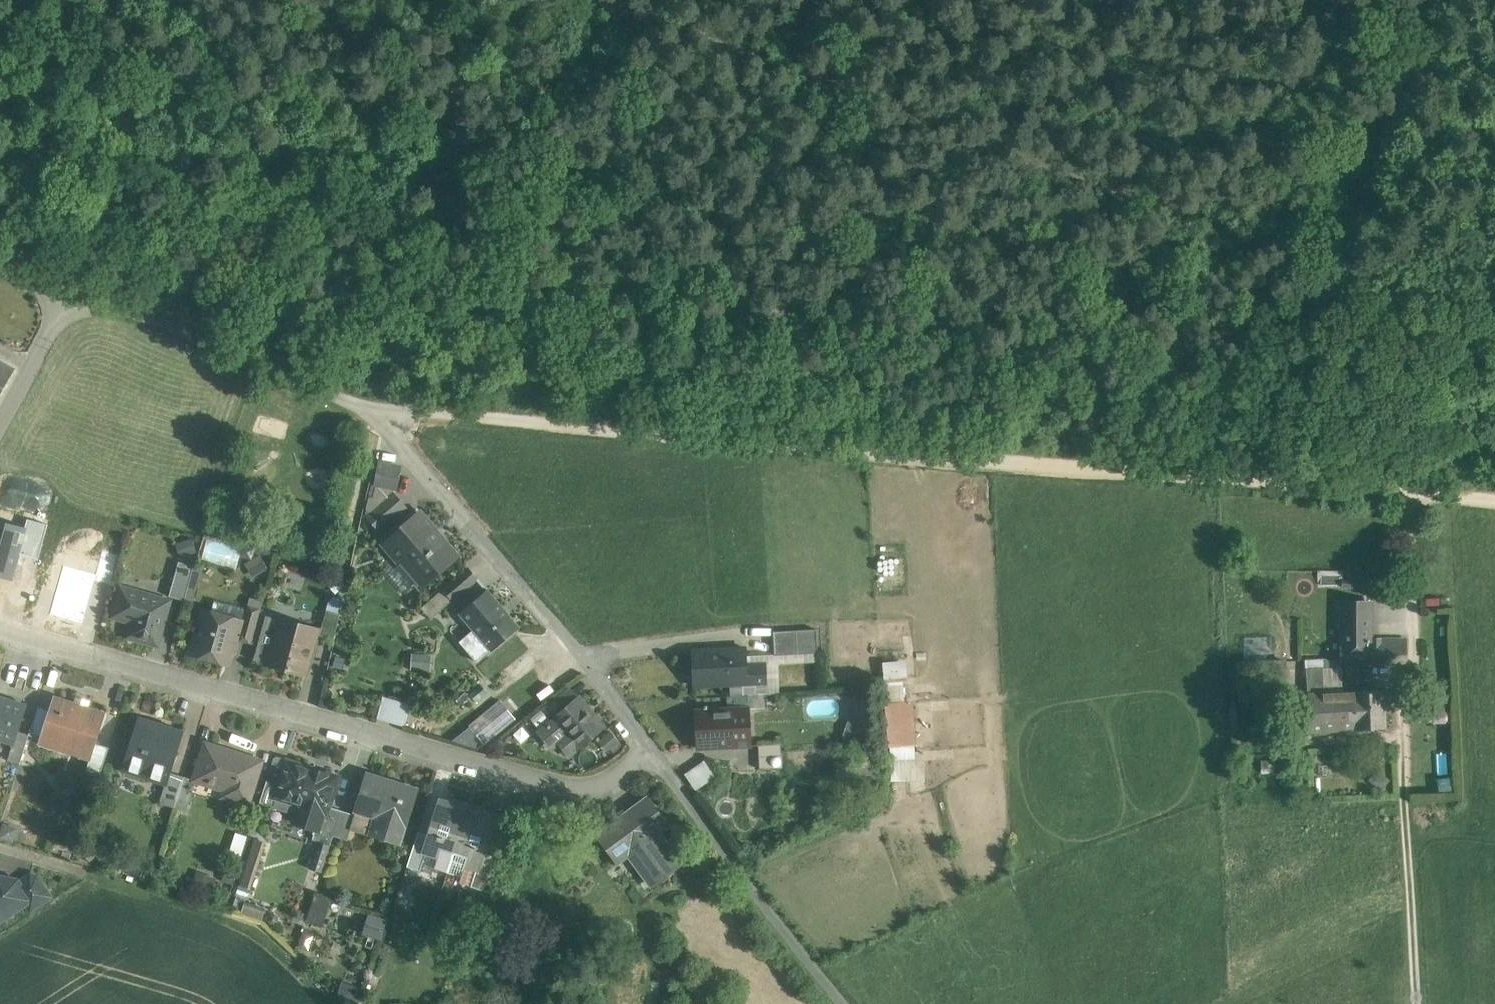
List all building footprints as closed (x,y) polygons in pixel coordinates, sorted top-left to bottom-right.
[(14,370),(0,362),(0,395),(14,370)] [(399,466),(381,463),(376,485),(395,489),(399,466)] [(394,494),(368,516),(380,530),(406,508),(394,494)] [(421,513),(385,545),(421,587),(458,556),(421,513)] [(178,539),(179,553),(196,551),(194,537),(178,539)] [(179,562),(170,596),(185,601),(195,566),(179,562)] [(468,569),(444,589),(453,600),(477,579),(468,569)] [(1345,582),(1345,598),(1374,597),(1374,581),(1345,582)] [(169,601),(122,588),(114,616),(133,622),(129,636),(157,644),(169,601)] [(488,591),(461,614),(474,630),(460,642),(477,662),(491,650),(492,650),(519,627),(488,591)] [(343,600),(331,596),(327,608),(340,612),(343,600)] [(1370,603),(1342,603),(1342,619),(1370,619),(1370,603)] [(247,610),(239,639),(252,643),(260,614),(247,610)] [(240,621),(205,611),(198,615),(196,622),(200,629),(193,654),(228,664),(240,621)] [(340,614),(327,611),(320,636),(334,640),(340,614)] [(1370,619),(1342,619),(1342,662),(1405,662),(1405,639),(1370,639),(1370,619)] [(318,629),(285,620),(281,635),(275,634),(267,665),(305,675),(318,629)] [(817,629),(773,631),(775,655),(818,653),(817,629)] [(746,648),(693,650),(695,686),(766,683),(766,664),(746,665),(746,656),(746,648)] [(412,652),(412,669),(432,668),(432,652),(412,652)] [(818,653),(775,655),(746,656),(746,665),(766,664),(779,664),(818,662),(818,653)] [(1324,660),(1307,661),(1307,670),(1322,669),(1324,669),(1324,660)] [(779,664),(766,664),(766,683),(767,693),(779,692),(779,664)] [(1324,669),(1322,669),(1323,693),(1342,692),(1341,668),(1324,669)] [(1307,670),(1308,694),(1323,693),(1322,669),(1307,670)] [(743,686),(731,687),(731,696),(735,696),(743,695),(743,686)] [(571,688),(556,701),(562,707),(552,715),(555,719),(580,698),(571,688)] [(1323,693),(1308,694),(1310,732),(1386,728),(1384,690),(1342,692),(1323,693)] [(766,707),(765,694),(743,695),(735,696),(735,701),(728,702),(729,709),(749,708),(766,707)] [(106,713),(55,696),(50,710),(43,732),(44,733),(74,742),(70,754),(91,760),(96,744),(106,713)] [(383,697),(377,719),(405,727),(411,705),(383,697)] [(0,698),(0,739),(14,743),(15,743),(19,731),(27,706),(0,698)] [(469,723),(485,743),(517,717),(501,698),(469,723)] [(555,719),(540,732),(553,747),(559,742),(570,755),(604,726),(580,698),(555,719)] [(556,700),(546,708),(552,715),(562,707),(556,701),(556,700)] [(913,702),(885,705),(889,748),(917,745),(913,702)] [(30,735),(42,739),(44,733),(43,732),(50,710),(39,706),(30,735)] [(729,709),(697,711),(699,749),(750,746),(749,708),(729,709)] [(184,731),(139,717),(122,771),(166,785),(167,786),(171,773),(184,731)] [(848,721),(842,738),(864,746),(870,728),(848,721)] [(614,729),(599,737),(607,752),(622,745),(614,729)] [(19,731),(15,743),(14,743),(8,761),(21,764),(30,735),(19,731)] [(109,748),(96,744),(91,760),(87,772),(100,777),(109,748)] [(782,744),(759,745),(760,757),(783,756),(782,744)] [(260,762),(207,745),(197,777),(228,787),(225,796),(248,803),(260,762)] [(783,756),(760,757),(760,768),(783,767),(783,756)] [(337,778),(288,762),(281,784),(277,796),(277,797),(301,804),(295,823),(316,830),(318,830),(324,811),(327,812),(328,806),(337,778)] [(676,766),(688,784),(716,782),(715,763),(676,766)] [(171,773),(167,786),(166,785),(160,803),(175,807),(184,776),(171,773)] [(417,790),(368,774),(356,811),(382,819),(377,836),(400,844),(417,790)] [(184,776),(175,807),(187,811),(197,780),(184,776)] [(281,784),(267,780),(260,803),(274,807),(277,797),(277,796),(281,784)] [(648,799),(598,836),(617,861),(632,850),(656,883),(681,864),(657,832),(667,825),(648,799)] [(455,805),(441,801),(430,836),(425,852),(426,852),(438,856),(435,868),(448,872),(469,806),(456,802),(455,805)] [(324,811),(318,830),(316,830),(313,839),(319,841),(331,845),(334,835),(341,811),(328,806),(327,812),(324,811)] [(482,810),(469,806),(448,872),(461,877),(465,864),(477,868),(479,869),(484,853),(495,818),(481,814),(482,810)] [(341,811),(334,835),(348,840),(356,815),(341,811)] [(419,832),(408,866),(420,870),(426,852),(425,852),(430,836),(419,832)] [(255,840),(239,893),(251,897),(267,844),(255,840)] [(322,873),(331,845),(319,841),(310,869),(322,873)] [(495,856),(484,853),(479,869),(477,868),(471,887),(484,891),(495,856)] [(20,883),(15,886),(27,903),(31,910),(51,897),(38,876),(31,875),(20,883)] [(0,877),(0,921),(27,903),(15,886),(20,883),(18,880),(0,877)] [(328,901),(315,897),(298,947),(312,951),(328,901)] [(243,904),(241,912),(262,917),(264,909),(243,904)] [(368,912),(363,933),(382,938),(387,918),(368,912)]
